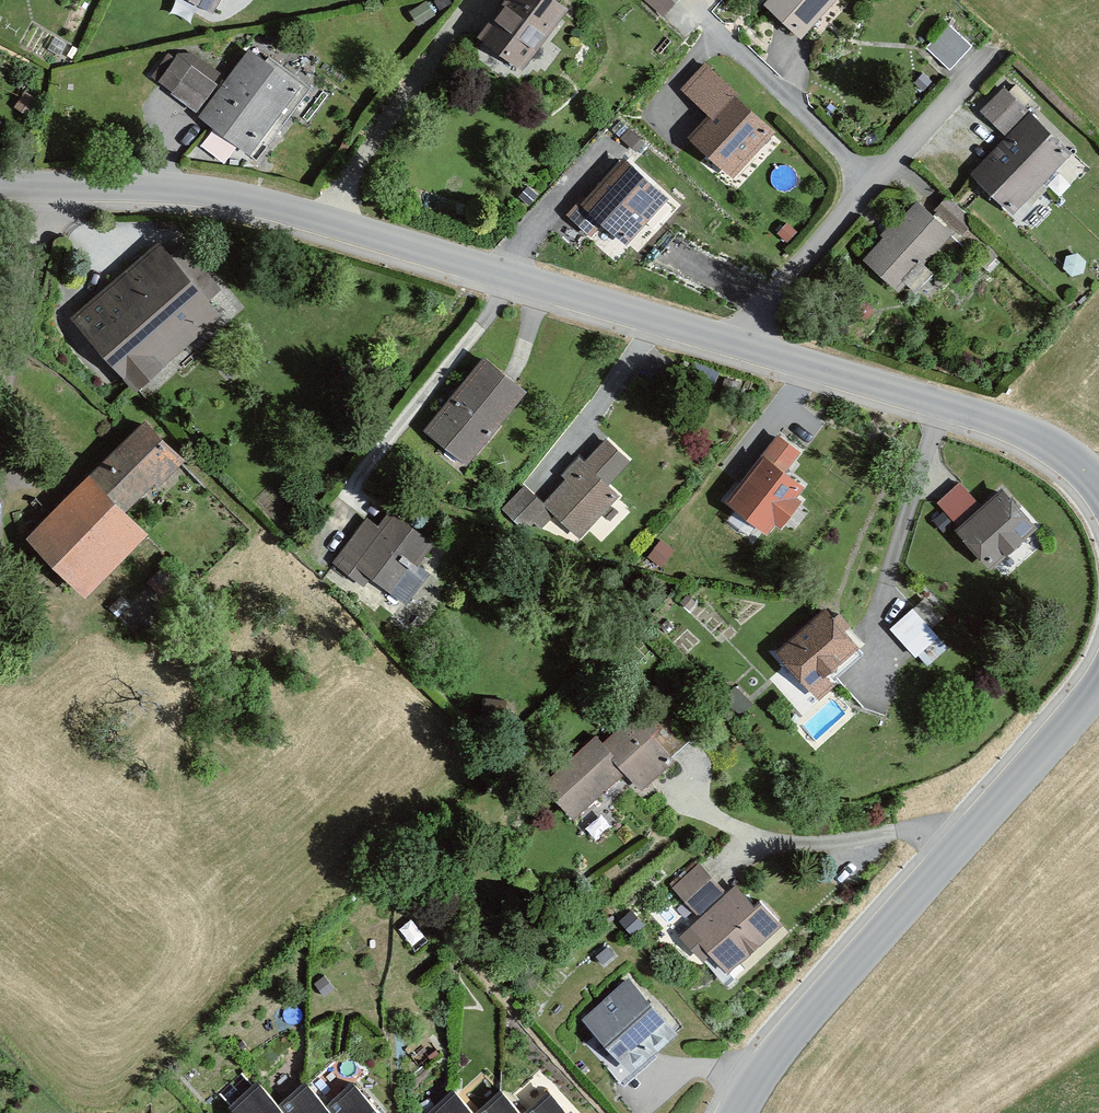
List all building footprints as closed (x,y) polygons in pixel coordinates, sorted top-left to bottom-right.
[(220,10),(225,0),(200,0),(220,10)] [(489,30),(531,60),(575,0),(510,0),(489,30)] [(669,12),(678,0),(653,0),(669,12)] [(810,31),(837,0),(775,0),(810,31)] [(927,49),(954,66),(971,39),(944,22),(927,49)] [(305,82),(253,44),(227,78),(172,37),(145,74),(252,153),(305,82)] [(775,118),(705,53),(685,75),(709,98),(687,122),(733,164),(775,118)] [(1076,152),(1005,85),(984,106),(1012,133),(973,174),(1017,215),(1076,152)] [(669,199),(621,155),(562,220),(587,243),(605,223),(628,243),(669,199)] [(936,210),(918,194),(860,258),(900,294),(974,213),(951,193),(936,210)] [(229,313),(158,233),(70,312),(141,391),(229,313)] [(530,389),(483,355),(425,433),(471,468),(530,389)] [(154,414),(36,530),(91,585),(158,520),(142,504),(193,453),(154,414)] [(587,460),(579,453),(546,494),(524,476),(506,498),(545,529),(558,513),(585,535),(620,491),(609,482),(631,455),(607,436),(587,460)] [(784,452),(731,525),(766,552),(805,504),(786,490),(805,469),(784,452)] [(954,479),(927,506),(993,572),(1039,527),(1001,488),(981,507),(954,479)] [(439,536),(395,503),(382,520),(365,514),(338,550),(410,603),(436,568),(423,559),(439,536)] [(906,641),(854,583),(771,657),(803,693),(852,649),(872,671),(906,641)] [(917,602),(895,623),(925,654),(946,633),(917,602)] [(687,755),(637,700),(543,785),(573,818),(629,768),(649,790),(687,755)] [(698,867),(674,889),(703,919),(689,932),(729,974),(786,921),(763,896),(754,905),(736,886),(725,897),(698,867)] [(626,978),(580,1023),(631,1076),(678,1032),(626,978)] [(283,1095),(300,1112),(349,1112),(332,1096),(307,1071),(283,1095)] [(332,1096),(349,1112),(398,1112),(357,1071),(332,1096)] [(262,1072),(235,1097),(251,1112),(300,1112),(283,1095),(262,1072)] [(476,1099),(489,1112),(534,1112),(527,1106),(500,1077),(476,1099)] [(527,1106),(534,1112),(583,1112),(551,1081),(527,1106)] [(430,1108),(435,1112),(489,1112),(476,1099),(457,1082),(430,1108)]
